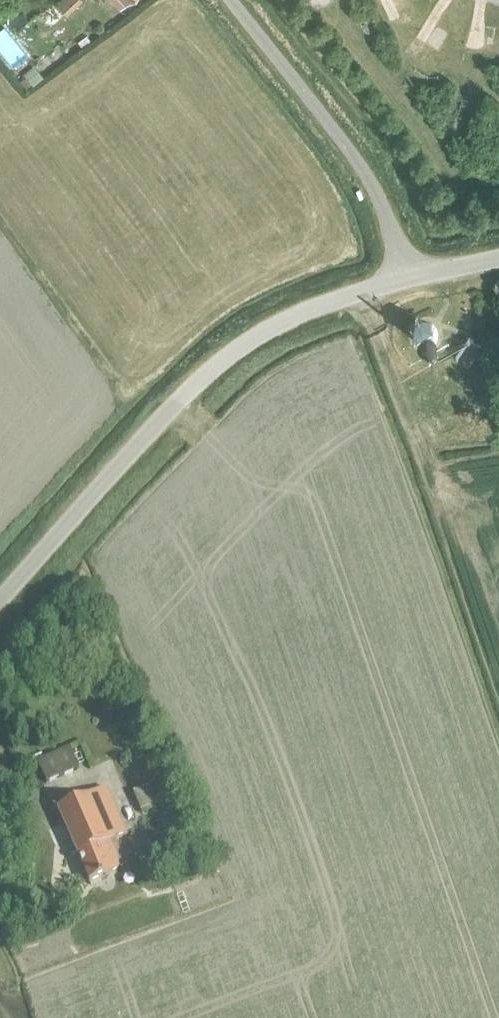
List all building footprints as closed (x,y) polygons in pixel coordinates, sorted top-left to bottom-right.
[(50,28),(81,0),(57,0),(56,1),(59,4),(42,19),(50,28)] [(414,342),(415,343),(416,345),(418,346),(420,347),(422,348),(424,348),(426,348),(428,348),(430,347),(431,346),(433,345),(435,343),(436,342),(437,338),(437,333),(436,331),(436,330),(435,328),(434,327),(433,326),(432,325),(430,324),(427,324),(425,323),(423,323),(421,324),(419,325),(417,326),(416,327),(415,328),(414,329),(413,331),(413,332),(413,334),(412,335),(412,337),(413,339),(413,340),(414,342)] [(455,358),(467,366),(480,346),(469,338),(455,358)] [(36,760),(45,783),(76,770),(67,748),(36,760)] [(155,786),(151,788),(149,785),(133,792),(142,814),(154,808),(152,804),(161,801),(155,786)] [(56,810),(88,883),(117,870),(106,843),(124,835),(105,789),(56,810)] [(128,838),(133,849),(147,843),(142,832),(128,838)] [(148,849),(154,861),(169,854),(163,842),(148,849)]
